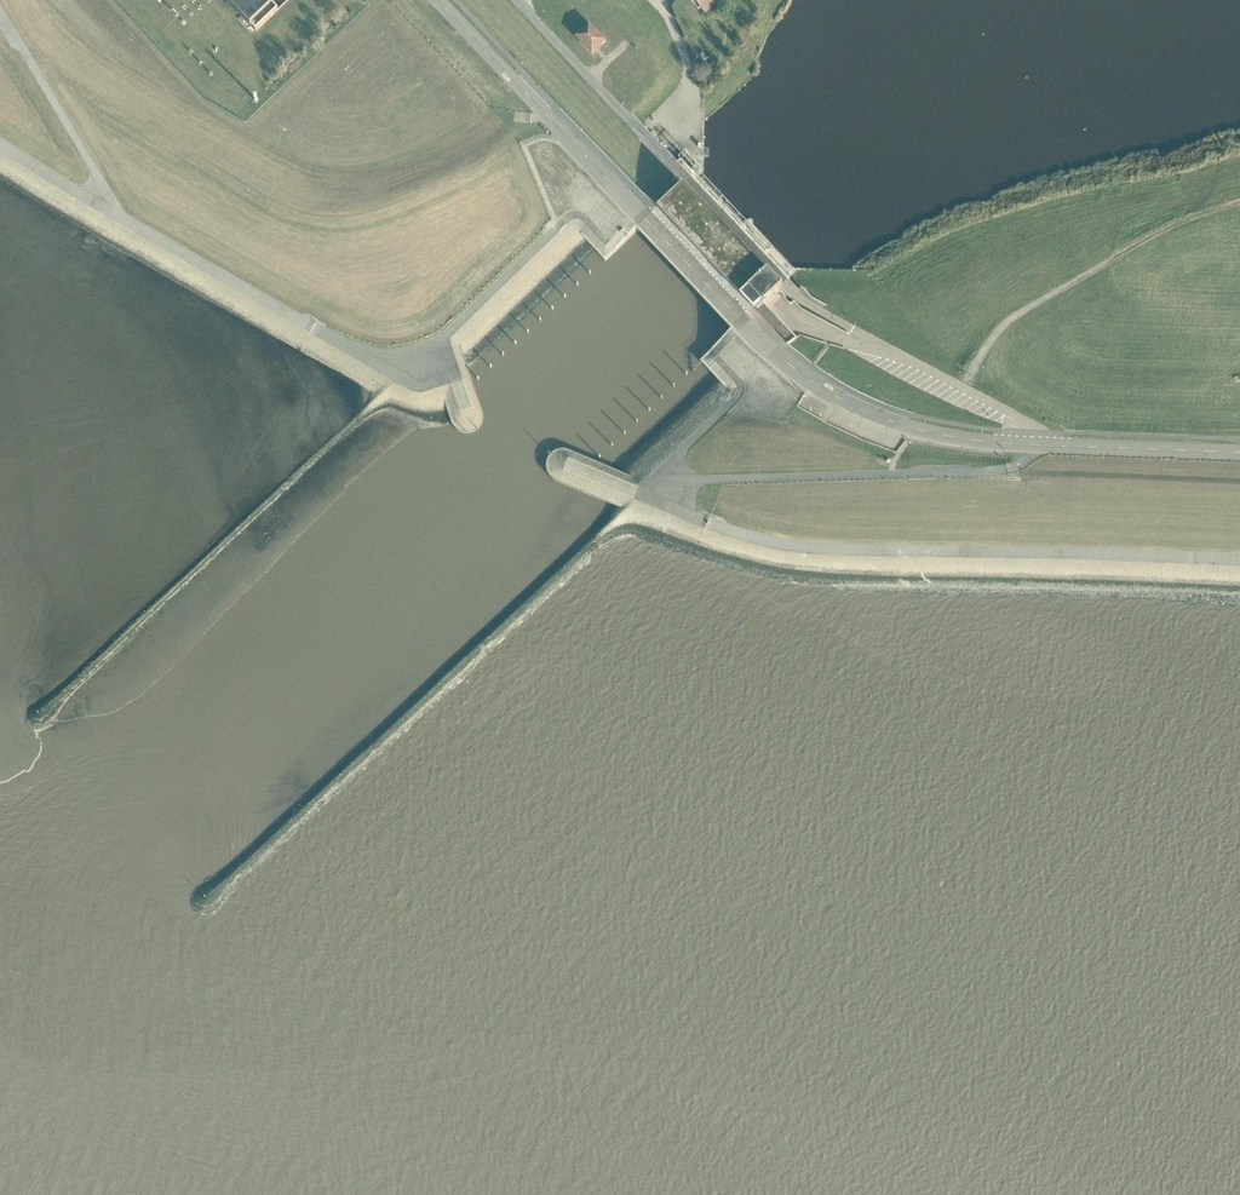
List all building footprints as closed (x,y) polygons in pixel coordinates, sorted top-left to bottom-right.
[(259,34),(281,14),(268,0),(227,0),(259,34)] [(707,15),(723,0),(693,0),(707,15)] [(607,42),(591,26),(577,39),(594,56),(607,42)] [(684,188),(658,213),(753,312),(760,304),(778,287),(787,279),(794,272),(699,173),(684,188)]
